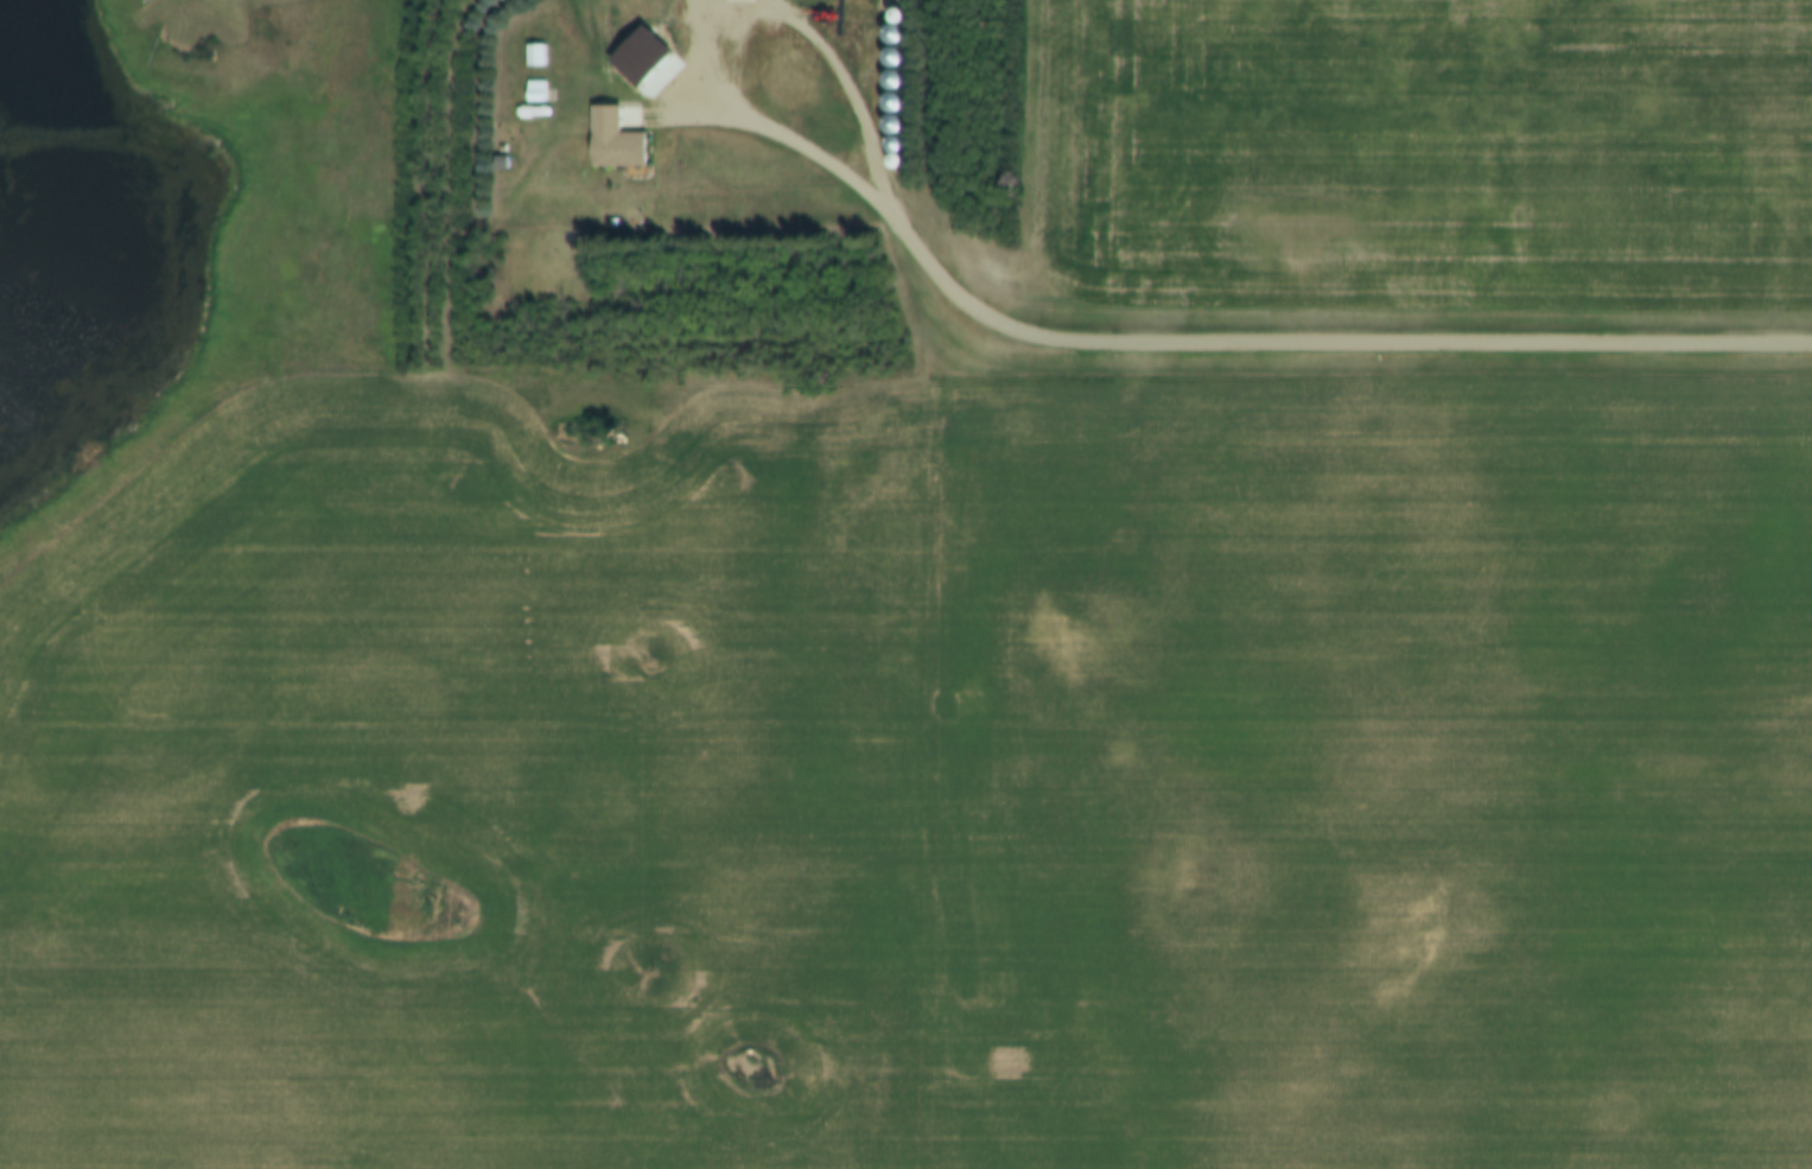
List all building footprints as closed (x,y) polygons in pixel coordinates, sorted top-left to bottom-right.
[(522,65),(542,65),(542,42),(522,42),(522,65)] [(542,100),(542,78),(522,78),(522,100),(542,100)] [(640,167),(641,131),(616,131),(617,103),(587,103),(586,166),(640,167)]
